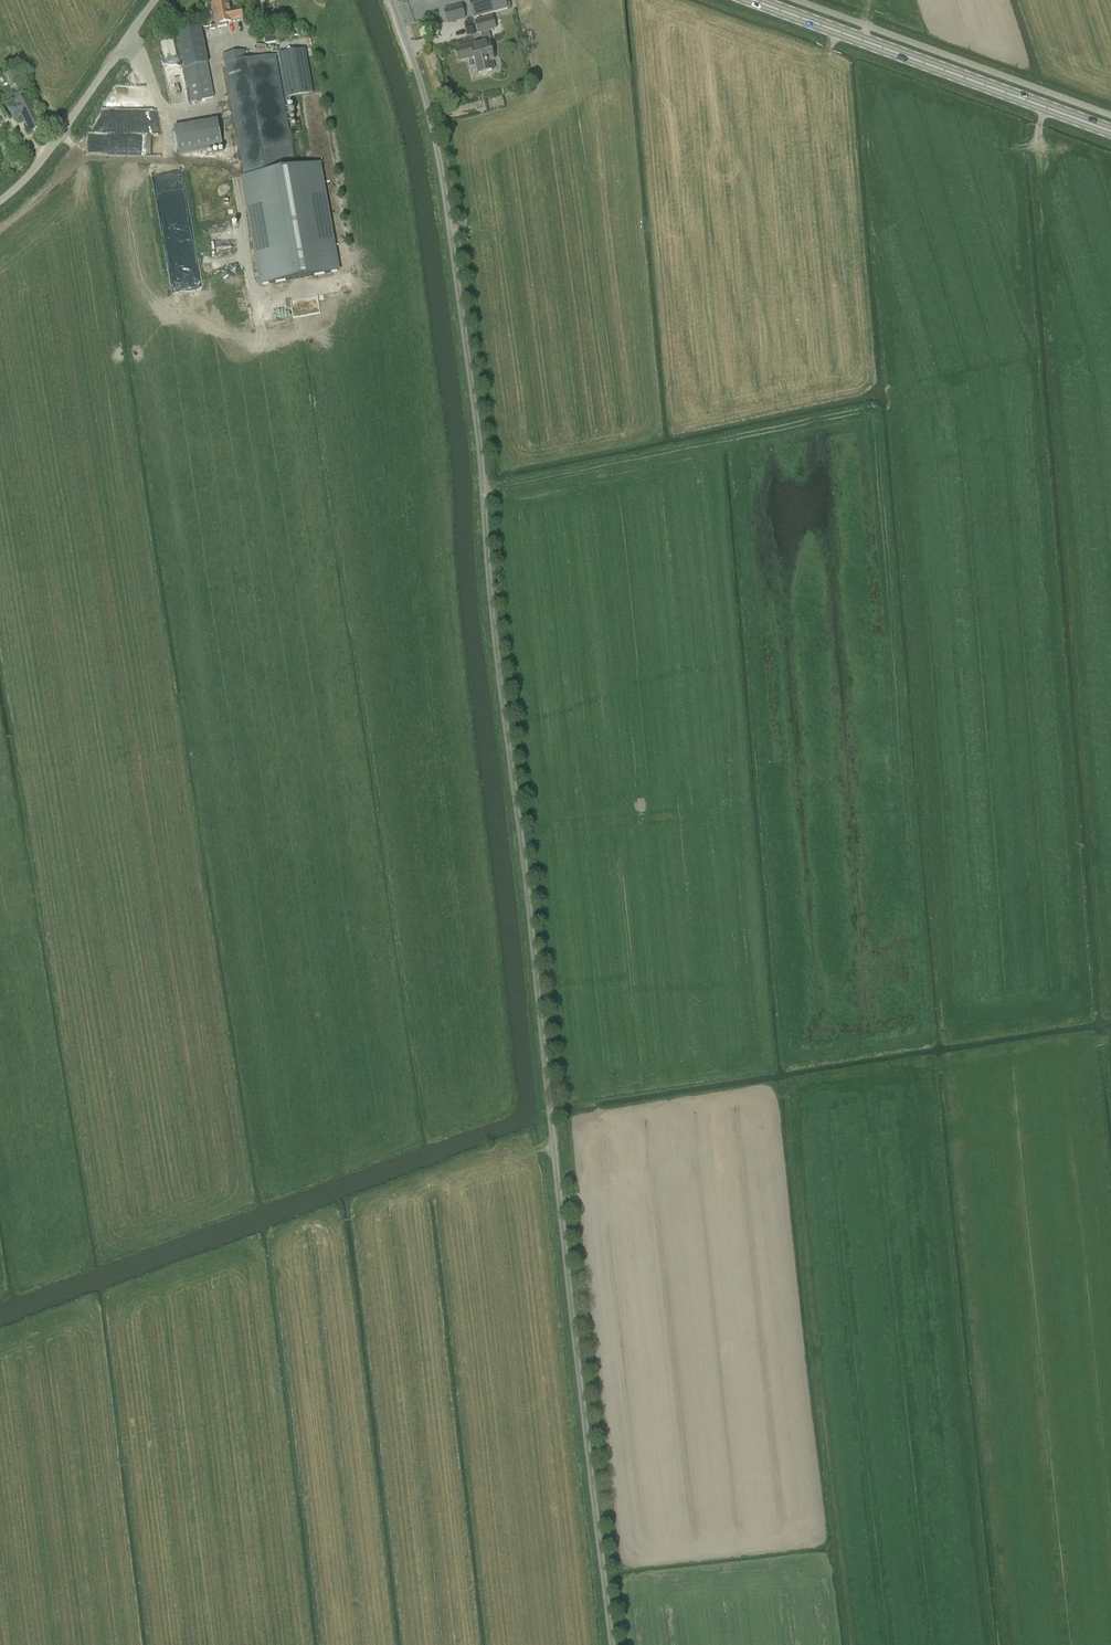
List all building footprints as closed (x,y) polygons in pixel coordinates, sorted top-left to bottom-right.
[(505,0),(469,0),(474,19),(508,9),(505,0)] [(227,24),(243,21),(241,9),(230,11),(228,2),(220,4),(219,3),(216,3),(214,5),(213,5),(217,25),(210,27),(211,29),(227,26),(227,24)] [(465,20),(461,6),(444,10),(448,25),(465,20)] [(491,40),(489,33),(497,30),(492,17),(475,22),(478,36),(480,35),(482,42),(456,50),(459,63),(474,58),(479,75),(494,70),(492,62),(494,61),(488,41),(491,40)] [(191,102),(214,97),(210,76),(210,77),(207,64),(208,63),(201,28),(176,33),(184,68),(185,68),(188,81),(187,81),(191,102)] [(265,44),(278,42),(277,35),(264,38),(265,44)] [(286,98),(299,95),(313,93),(305,49),(291,52),(278,54),(286,98)] [(244,177),(243,177),(262,285),(337,272),(319,163),(296,167),(284,103),(275,55),(271,56),(247,60),(245,51),(222,55),(224,64),(244,177)] [(21,82),(15,69),(6,73),(12,86),(21,82)] [(15,103),(16,105),(9,108),(14,119),(22,116),(30,133),(42,127),(30,104),(27,97),(26,97),(23,92),(14,96),(17,102),(15,103)] [(222,148),(218,120),(174,127),(179,156),(222,148)] [(162,133),(86,132),(86,153),(162,154),(162,133)] [(173,268),(172,278),(180,278),(180,268),(173,268)]
